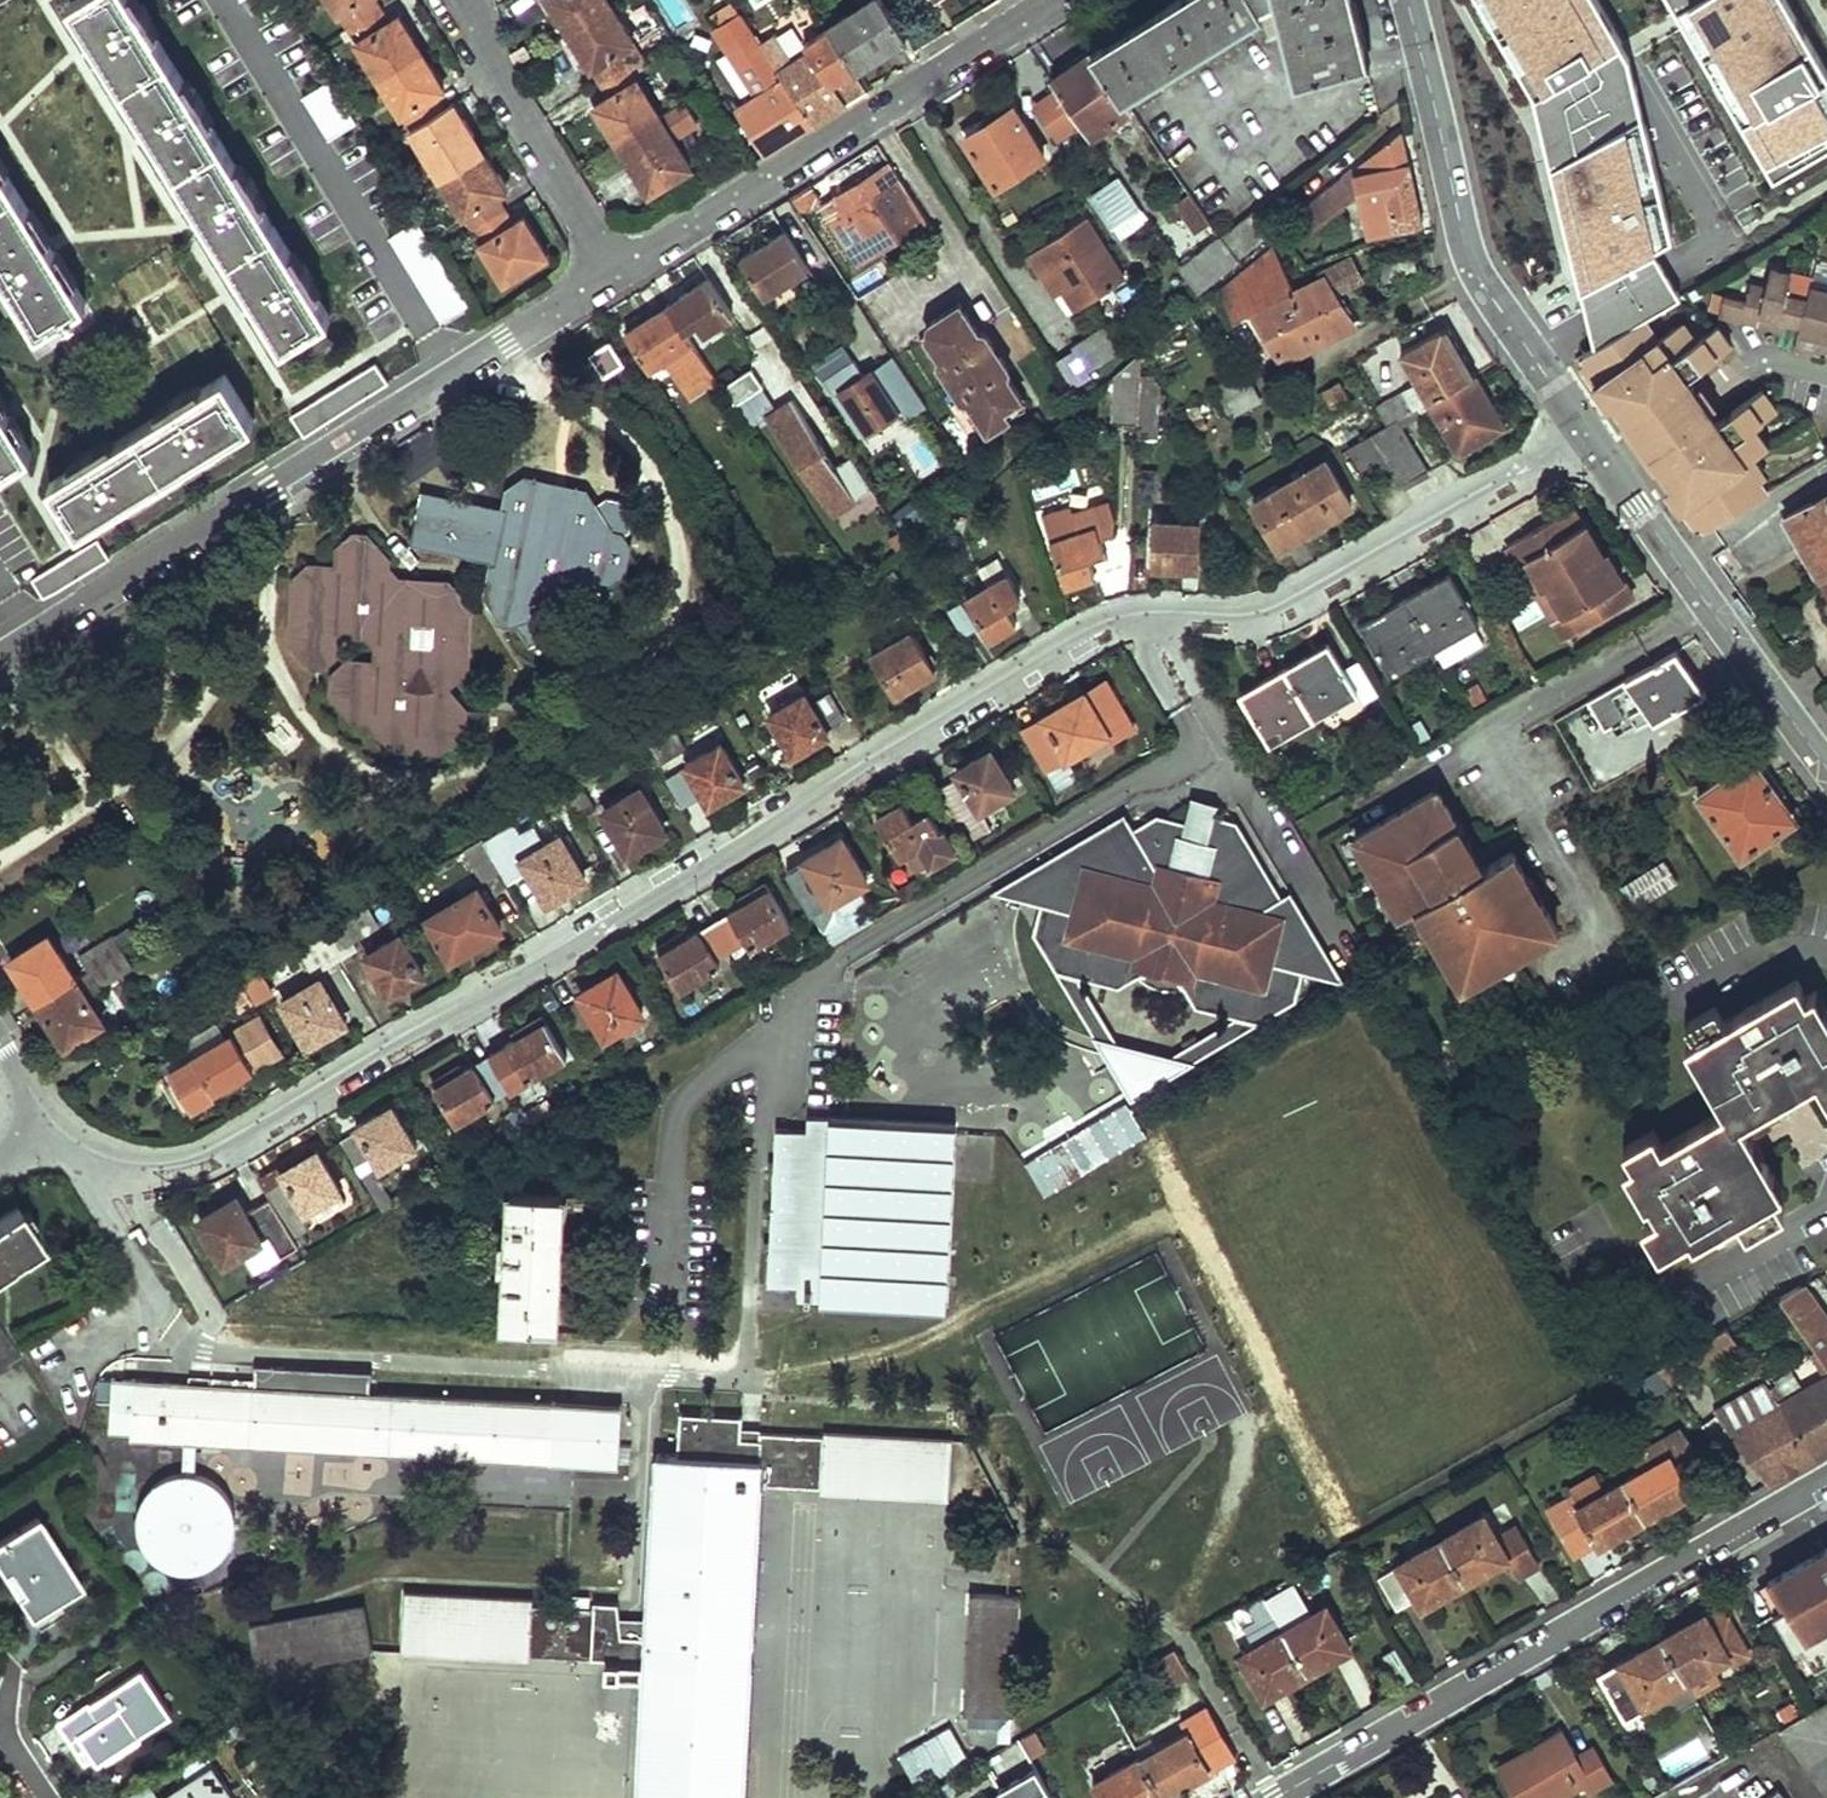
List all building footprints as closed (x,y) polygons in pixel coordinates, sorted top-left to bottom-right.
[(284,345),(330,315),(136,0),(78,0),(72,3),(97,42),(211,228),(284,345)] [(350,27),(382,8),(377,0),(333,0),(350,27)] [(566,34),(610,6),(606,0),(545,0),(566,34)] [(829,36),(853,72),(905,39),(881,0),(853,0),(857,6),(823,26),(829,36)] [(1092,54),(1125,101),(1278,2),(1295,79),(1367,61),(1352,0),(1174,0),(1092,54)] [(1527,81),(1615,30),(1597,0),(1480,0),(1527,81)] [(1677,11),(1695,0),(1670,0),(1677,11)] [(1686,27),(1731,0),(1695,0),(1677,11),(1686,27)] [(1686,27),(1696,44),(1706,37),(1716,53),(1705,60),(1719,83),(1729,76),(1739,93),(1728,99),(1753,142),(1764,135),(1774,153),(1764,159),(1774,176),(1826,145),(1826,96),(1819,81),(1826,77),(1826,71),(1805,33),(1794,39),(1786,23),(1797,17),(1787,0),(1731,0),(1686,27)] [(566,34),(597,84),(631,63),(642,56),(610,6),(566,34)] [(382,8),(350,27),(381,77),(425,50),(402,14),(390,22),(382,8)] [(774,67),(754,36),(741,15),(714,32),(754,96),(737,107),(767,155),(813,126),(779,74),(774,67)] [(1786,23),(1794,39),(1805,33),(1797,17),(1786,23)] [(754,36),(774,67),(786,59),(767,28),(754,36)] [(1535,96),(1623,46),(1622,42),(1615,30),(1527,81),(1535,96)] [(779,74),(813,126),(866,93),(853,72),(829,36),(809,48),(812,54),(779,74)] [(1696,44),(1705,60),(1716,53),(1706,37),(1696,44)] [(1623,46),(1535,96),(1586,309),(1662,264),(1652,247),(1673,237),(1623,46)] [(381,77),(412,128),(443,109),(435,94),(446,85),(425,50),(381,77)] [(1059,90),(1082,122),(1093,137),(1131,109),(1125,101),(1092,54),(1052,80),(1059,90)] [(595,106),(617,142),(662,114),(631,63),(597,84),(606,100),(595,106)] [(1719,83),(1728,99),(1739,93),(1729,76),(1719,83)] [(1826,96),(1826,77),(1819,81),(1826,96)] [(331,146),(359,129),(329,80),(301,97),(331,146)] [(1037,105),(1059,137),(1082,122),(1059,90),(1037,105)] [(965,138),(1002,195),(1051,164),(1014,108),(965,138)] [(412,128),(443,178),(487,150),(465,115),(452,124),(443,109),(412,128)] [(617,142),(640,178),(651,171),(661,186),(693,165),(662,114),(617,142)] [(1404,127),(1306,207),(1317,222),(1361,187),(1374,231),(1426,219),(1404,127)] [(1753,142),(1764,159),(1774,153),(1764,135),(1753,142)] [(443,178),(475,229),(505,210),(496,195),(509,186),(487,150),(443,178)] [(40,331),(61,318),(85,303),(51,247),(0,164),(0,265),(40,331)] [(880,170),(838,197),(847,211),(890,186),(880,170)] [(1120,177),(1094,196),(1115,224),(1141,206),(1120,177)] [(821,207),(857,266),(918,226),(893,184),(890,186),(847,211),(838,197),(821,207)] [(1190,194),(1177,203),(1198,233),(1211,223),(1190,194)] [(1141,206),(1115,224),(1125,239),(1151,220),(1141,206)] [(475,229),(506,280),(550,254),(526,215),(513,223),(505,210),(475,229)] [(1220,236),(1236,260),(1268,235),(1252,213),(1220,236)] [(1026,256),(1039,276),(1049,270),(1063,292),(1076,310),(1128,276),(1088,215),(1026,256)] [(468,302),(418,223),(392,239),(442,318),(468,302)] [(741,257),(765,295),(810,267),(785,231),(741,257)] [(1220,236),(1181,264),(1198,288),(1236,260),(1220,236)] [(1220,294),(1243,340),(1270,326),(1287,359),(1358,325),(1341,290),(1368,277),(1358,255),(1327,269),(1329,277),(1298,291),(1276,247),(1220,294)] [(1662,264),(1586,309),(1591,330),(1595,347),(1646,316),(1679,296),(1671,281),(1662,264)] [(1731,296),(1727,314),(1781,328),(1783,318),(1806,323),(1803,334),(1826,339),(1826,290),(1815,287),(1818,278),(1775,268),(1769,287),(1757,284),(1752,302),(1731,296)] [(1039,276),(1054,298),(1063,292),(1049,270),(1039,276)] [(668,306),(691,342),(734,316),(710,280),(668,306)] [(936,356),(933,363),(941,376),(945,373),(953,384),(949,387),(956,398),(967,406),(982,430),(1006,415),(1003,406),(1018,397),(1004,374),(1004,366),(981,329),(973,327),(957,300),(925,321),(920,332),(936,356)] [(624,334),(648,372),(663,362),(671,374),(688,377),(698,392),(717,380),(691,342),(668,306),(624,334)] [(1595,347),(1584,354),(1589,360),(1704,522),(1709,529),(1772,493),(1763,479),(1749,460),(1754,457),(1764,449),(1751,431),(1757,427),(1780,410),(1765,391),(1721,421),(1704,397),(1690,378),(1735,345),(1719,327),(1697,343),(1692,346),(1678,328),(1662,339),(1646,316),(1595,347)] [(1123,350),(1105,323),(1072,345),(1074,348),(1090,372),(1123,350)] [(1692,346),(1697,343),(1684,324),(1678,328),(1692,346)] [(1403,352),(1430,401),(1477,373),(1452,325),(1403,352)] [(591,354),(605,376),(623,364),(610,343),(591,354)] [(1090,372),(1074,348),(1055,361),(1074,389),(1093,376),(1090,372)] [(823,378),(860,437),(902,410),(908,419),(927,407),(893,353),(863,372),(854,359),(823,378)] [(1114,376),(1112,423),(1139,424),(1142,373),(1143,354),(1139,354),(1114,376)] [(1646,440),(1589,360),(1582,365),(1640,445),(1697,526),(1704,522),(1646,440)] [(752,367),(723,386),(735,405),(764,386),(752,367)] [(1142,373),(1139,424),(1138,436),(1160,436),(1162,385),(1154,374),(1142,373)] [(1444,427),(1459,454),(1506,428),(1477,373),(1430,401),(1444,427)] [(671,374),(688,399),(698,392),(688,377),(671,374)] [(226,376),(50,482),(79,531),(256,423),(226,376)] [(1224,394),(1235,417),(1266,400),(1254,378),(1224,394)] [(1325,392),(1334,407),(1349,397),(1341,383),(1325,392)] [(791,397),(764,413),(834,517),(858,501),(857,499),(836,467),(791,397)] [(1408,401),(1382,414),(1388,424),(1397,420),(1414,410),(1408,401)] [(1424,415),(1434,433),(1444,427),(1430,401),(1419,407),(1424,415)] [(31,453),(0,402),(0,473),(31,453)] [(1414,410),(1397,420),(1402,428),(1424,415),(1419,407),(1414,410)] [(1390,462),(1403,486),(1427,472),(1402,428),(1397,420),(1388,424),(1374,433),(1390,462)] [(1751,431),(1764,449),(1770,445),(1757,427),(1751,431)] [(1350,446),(1366,475),(1390,462),(1374,433),(1350,446)] [(1249,501),(1279,551),(1357,505),(1328,455),(1249,501)] [(853,456),(836,467),(857,499),(873,489),(853,456)] [(1754,457),(1749,460),(1763,479),(1768,476),(1754,457)] [(398,522),(409,540),(424,541),(434,557),(462,545),(467,553),(482,555),(492,573),(486,597),(505,627),(512,627),(526,651),(543,643),(530,618),(533,591),(550,580),(563,586),(584,576),(590,590),(602,595),(625,583),(630,564),(621,548),(614,544),(609,552),(600,548),(590,529),(592,507),(579,488),(568,488),(546,503),(532,480),(521,478),(507,486),(501,508),(487,512),(481,505),(469,503),(457,518),(445,499),(427,499),(404,513),(398,522)] [(1789,508),(1826,574),(1826,486),(1789,508)] [(1042,513),(1067,586),(1097,576),(1090,557),(1106,551),(1102,537),(1116,532),(1116,517),(1110,498),(1073,510),(1071,504),(1042,513)] [(1575,527),(1585,521),(1576,505),(1565,511),(1575,527)] [(1551,583),(1601,554),(1593,541),(1596,539),(1585,521),(1575,527),(1565,511),(1510,544),(1519,559),(1529,554),(1547,585),(1551,583)] [(1153,517),(1151,569),(1200,571),(1202,518),(1153,517)] [(309,610),(296,624),(296,639),(308,653),(311,649),(318,652),(320,664),(334,664),(351,652),(352,634),(365,624),(377,623),(376,633),(387,632),(399,647),(400,666),(390,674),(371,673),(371,665),(358,664),(337,680),(336,691),(334,694),(358,722),(379,725),(379,730),(399,753),(445,756),(446,747),(453,749),(468,736),(498,738),(498,719),(466,719),(445,704),(445,686),(465,674),(466,652),(455,640),(465,631),(464,613),(455,599),(445,598),(446,587),(434,586),(423,592),(416,585),(399,583),(399,591),(388,590),(380,576),(381,564),(373,551),(365,549),(366,539),(354,535),(343,544),(342,563),(329,572),(319,569),(319,565),(312,563),(301,574),(299,598),(309,610)] [(108,557),(97,539),(31,578),(42,596),(108,557)] [(1612,565),(1604,552),(1601,554),(1551,583),(1579,630),(1635,597),(1615,563),(1612,565)] [(1529,554),(1519,559),(1538,591),(1547,585),(1529,554)] [(1002,606),(1018,598),(994,556),(981,564),(990,583),(964,598),(988,637),(1011,623),(1002,606)] [(886,571),(869,586),(877,595),(896,578),(886,571)] [(1407,598),(1435,647),(1479,622),(1451,573),(1407,598)] [(1579,630),(1551,583),(1547,585),(1538,591),(1566,638),(1579,630)] [(1362,625),(1390,672),(1435,647),(1407,598),(1362,625)] [(869,654),(892,694),(932,670),(905,624),(889,633),(892,639),(869,654)] [(1285,669),(1314,716),(1356,691),(1329,644),(1285,669)] [(1708,691),(1679,647),(1627,676),(1589,700),(1604,729),(1619,720),(1624,727),(1637,719),(1639,723),(1655,713),(1659,720),(1708,691)] [(1241,695),(1270,743),(1314,716),(1285,669),(1241,695)] [(1114,734),(1107,723),(1128,710),(1107,676),(1087,688),(1086,687),(1037,715),(1038,718),(1020,728),(1047,774),(1114,734)] [(762,714),(790,760),(832,734),(829,729),(846,718),(830,691),(813,701),(805,688),(762,714)] [(640,744),(655,768),(687,748),(673,724),(640,744)] [(680,763),(708,809),(748,785),(721,739),(680,763)] [(987,826),(979,813),(1014,791),(990,751),(956,771),(959,777),(943,786),(971,836),(987,826)] [(1694,801),(1740,861),(1787,827),(1742,766),(1694,801)] [(596,809),(626,859),(671,832),(641,782),(596,809)] [(562,794),(577,819),(596,808),(580,783),(562,794)] [(1419,910),(1467,988),(1559,934),(1514,857),(1484,875),(1470,883),(1446,840),(1460,832),(1438,794),(1357,842),(1403,920),(1419,910)] [(946,832),(943,834),(931,813),(928,815),(922,804),(911,810),(905,801),(879,816),(902,858),(922,847),(933,867),(958,854),(946,832)] [(1126,816),(1069,850),(1075,861),(1133,828),(1126,816)] [(529,873),(549,907),(594,881),(565,830),(523,854),(520,848),(529,842),(516,820),(484,839),(502,871),(510,884),(529,873)] [(1271,904),(1226,827),(1205,839),(1203,845),(1189,841),(1190,837),(1149,826),(1136,834),(1133,828),(1075,861),(1069,850),(1026,901),(1050,907),(1043,934),(1063,965),(1117,979),(1143,964),(1145,967),(1147,969),(1149,971),(1151,973),(1154,975),(1157,977),(1162,978),(1166,978),(1171,978),(1174,978),(1178,977),(1181,976),(1184,975),(1186,974),(1201,999),(1256,1012),(1287,994),(1294,967),(1312,971),(1291,894),(1290,893),(1271,904)] [(1446,840),(1470,883),(1484,875),(1460,832),(1446,840)] [(806,860),(830,901),(868,879),(843,838),(806,860)] [(464,850),(483,882),(502,871),(484,839),(464,850)] [(1069,850),(996,894),(1026,901),(1069,850)] [(1619,884),(1632,905),(1677,878),(1664,856),(1619,884)] [(896,890),(902,902),(922,890),(915,879),(896,890)] [(423,917),(452,965),(510,931),(481,883),(423,917)] [(713,922),(731,954),(746,945),(750,950),(789,926),(765,884),(747,895),(750,900),(713,922)] [(1341,979),(1291,894),(1312,971),(1341,979)] [(657,948),(680,991),(718,970),(714,963),(731,954),(713,922),(682,941),(678,936),(657,948)] [(363,954),(391,1001),(431,976),(404,930),(363,954)] [(297,948),(314,976),(340,960),(323,933),(297,948)] [(15,959),(41,1002),(77,980),(50,937),(15,959)] [(110,939),(76,959),(85,974),(119,953),(110,939)] [(41,1002),(67,1046),(103,1025),(87,997),(131,970),(119,953),(85,974),(77,980),(41,1002)] [(565,1008),(581,1036),(597,1027),(607,1043),(652,1016),(622,965),(577,992),(581,998),(565,1008)] [(257,1005),(277,993),(262,968),(242,980),(245,985),(256,1003),(257,1005)] [(278,1000),(309,1050),(354,1024),(323,973),(278,1000)] [(1691,1043),(1728,1106),(1668,1142),(1658,1125),(1629,1142),(1637,1160),(1631,1164),(1650,1198),(1654,1196),(1663,1212),(1650,1221),(1666,1247),(1695,1229),(1699,1237),(1740,1212),(1752,1234),(1789,1211),(1778,1193),(1788,1187),(1749,1121),(1759,1114),(1765,1124),(1783,1112),(1778,1104),(1826,1075),(1826,1077),(1826,995),(1822,987),(1813,992),(1804,977),(1732,1021),(1722,1005),(1694,1021),(1702,1037),(1691,1043)] [(241,1012),(256,1003),(245,985),(230,994),(241,1012)] [(261,1016),(248,1023),(269,1059),(282,1051),(261,1016)] [(524,1035),(489,1056),(507,1087),(523,1076),(527,1082),(565,1060),(540,1017),(521,1030),(524,1035)] [(218,1020),(187,1038),(191,1046),(196,1054),(227,1035),(218,1020)] [(196,1054),(191,1046),(158,1065),(163,1073),(160,1074),(182,1111),(269,1059),(248,1023),(227,1035),(196,1054)] [(432,1083),(456,1123),(494,1101),(491,1096),(507,1087),(489,1056),(458,1074),(455,1069),(432,1083)] [(1147,1135),(1126,1100),(1024,1160),(1045,1195),(1147,1135)] [(522,1112),(528,1123),(541,1116),(534,1104),(522,1112)] [(507,1120),(512,1133),(528,1123),(522,1112),(507,1120)] [(360,1133),(342,1143),(357,1169),(372,1159),(380,1170),(414,1150),(393,1114),(381,1121),(377,1114),(357,1126),(360,1133)] [(778,1127),(771,1282),(797,1284),(797,1296),(821,1297),(821,1300),(945,1306),(953,1120),(851,1115),(829,1114),(828,1130),(778,1127)] [(342,1192),(320,1157),(306,1165),(302,1161),(261,1184),(268,1197),(286,1226),(294,1239),(310,1229),(302,1216),(310,1211),(341,1192),(342,1192)] [(363,1178),(382,1210),(392,1204),(373,1172),(363,1178)] [(310,1211),(318,1224),(349,1206),(341,1192),(310,1211)] [(511,1193),(504,1326),(559,1329),(565,1195),(511,1193)] [(286,1226),(268,1197),(246,1210),(238,1196),(198,1219),(224,1263),(268,1237),(281,1257),(298,1247),(286,1226)] [(0,1219),(0,1270),(42,1242),(19,1206),(0,1219)] [(1807,1295),(1816,1291),(1811,1285),(1804,1290),(1801,1285),(1779,1298),(1826,1363),(1826,1323),(1807,1295)] [(1683,1373),(1733,1344),(1724,1329),(1674,1359),(1656,1369),(1668,1384),(1684,1375),(1683,1373)] [(254,1389),(109,1382),(108,1431),(128,1432),(129,1438),(182,1441),(180,1470),(169,1473),(158,1479),(149,1487),(143,1497),(138,1512),(137,1520),(137,1528),(139,1536),(142,1544),(147,1551),(152,1557),(158,1562),(164,1566),(171,1569),(179,1571),(185,1572),(191,1572),(203,1570),(209,1568),(214,1566),(225,1558),(233,1549),(239,1538),(240,1531),(241,1525),(241,1511),(236,1498),(234,1494),(231,1488),(221,1479),(215,1476),(217,1443),(620,1463),(623,1406),(371,1394),(372,1371),(255,1366),(254,1389)] [(1817,1453),(1826,1447),(1826,1370),(1778,1399),(1817,1453)] [(1727,1429),(1778,1399),(1763,1379),(1712,1407),(1727,1429)] [(1727,1429),(1766,1482),(1817,1453),(1778,1399),(1727,1429)] [(647,1615),(618,1615),(618,1602),(595,1601),(594,1608),(534,1604),(534,1599),(404,1592),(399,1646),(645,1659),(638,1797),(747,1797),(761,1488),(950,1497),(953,1439),(743,1427),(744,1416),(679,1412),(677,1449),(657,1448),(647,1615)] [(1625,1482),(1647,1519),(1692,1492),(1685,1480),(1709,1465),(1679,1427),(1659,1439),(1669,1456),(1640,1473),(1625,1482)] [(1640,1473),(1669,1456),(1659,1439),(1630,1457),(1640,1473)] [(1577,1509),(1609,1491),(1600,1474),(1567,1492),(1571,1498),(1577,1509)] [(1549,1509),(1573,1551),(1594,1539),(1598,1547),(1647,1519),(1625,1482),(1609,1491),(1577,1509),(1571,1498),(1549,1509)] [(1440,1541),(1465,1581),(1506,1558),(1518,1579),(1540,1566),(1515,1524),(1494,1537),(1482,1517),(1440,1541)] [(29,1616),(80,1583),(39,1518),(0,1543),(0,1570),(29,1616)] [(1440,1541),(1376,1579),(1397,1612),(1415,1600),(1420,1607),(1465,1581),(1440,1541)] [(1768,1577),(1783,1604),(1773,1610),(1793,1646),(1804,1639),(1816,1660),(1826,1653),(1826,1542),(1768,1577)] [(1783,1604),(1768,1577),(1757,1583),(1773,1610),(1783,1604)] [(975,1592),(968,1711),(1012,1712),(1019,1594),(975,1592)] [(1243,1630),(1254,1649),(1282,1632),(1261,1597),(1245,1606),(1255,1623),(1243,1630)] [(247,1623),(256,1669),(370,1649),(362,1603),(247,1623)] [(1282,1632),(1306,1671),(1348,1647),(1325,1608),(1282,1632)] [(1663,1635),(1686,1675),(1726,1653),(1730,1659),(1745,1650),(1726,1617),(1712,1625),(1704,1612),(1663,1635)] [(1242,1656),(1264,1694),(1306,1671),(1282,1632),(1254,1649),(1242,1656)] [(1621,1659),(1599,1671),(1621,1711),(1686,1675),(1663,1635),(1621,1659)] [(1804,1639),(1793,1646),(1805,1667),(1816,1660),(1804,1639)] [(1149,1661),(1164,1688),(1188,1674),(1172,1648),(1149,1661)] [(145,1670),(68,1721),(77,1736),(85,1730),(105,1760),(176,1714),(145,1670)] [(1214,1718),(1188,1734),(1210,1772),(1237,1756),(1214,1718)] [(935,1763),(941,1773),(968,1757),(950,1724),(896,1753),(910,1777),(935,1763)] [(1521,1797),(1552,1797),(1588,1777),(1593,1785),(1611,1776),(1593,1745),(1576,1754),(1561,1730),(1501,1764),(1521,1797)] [(1161,1797),(1166,1797),(1210,1772),(1188,1734),(1140,1762),(1161,1797)] [(1100,1797),(1161,1797),(1140,1762),(1094,1788),(1100,1797)] [(163,1797),(239,1797),(215,1763),(163,1797)] [(1004,1797),(1051,1797),(1036,1772),(1001,1792),(1004,1797)] [(1778,1789),(1765,1797),(1784,1797),(1778,1789)]
